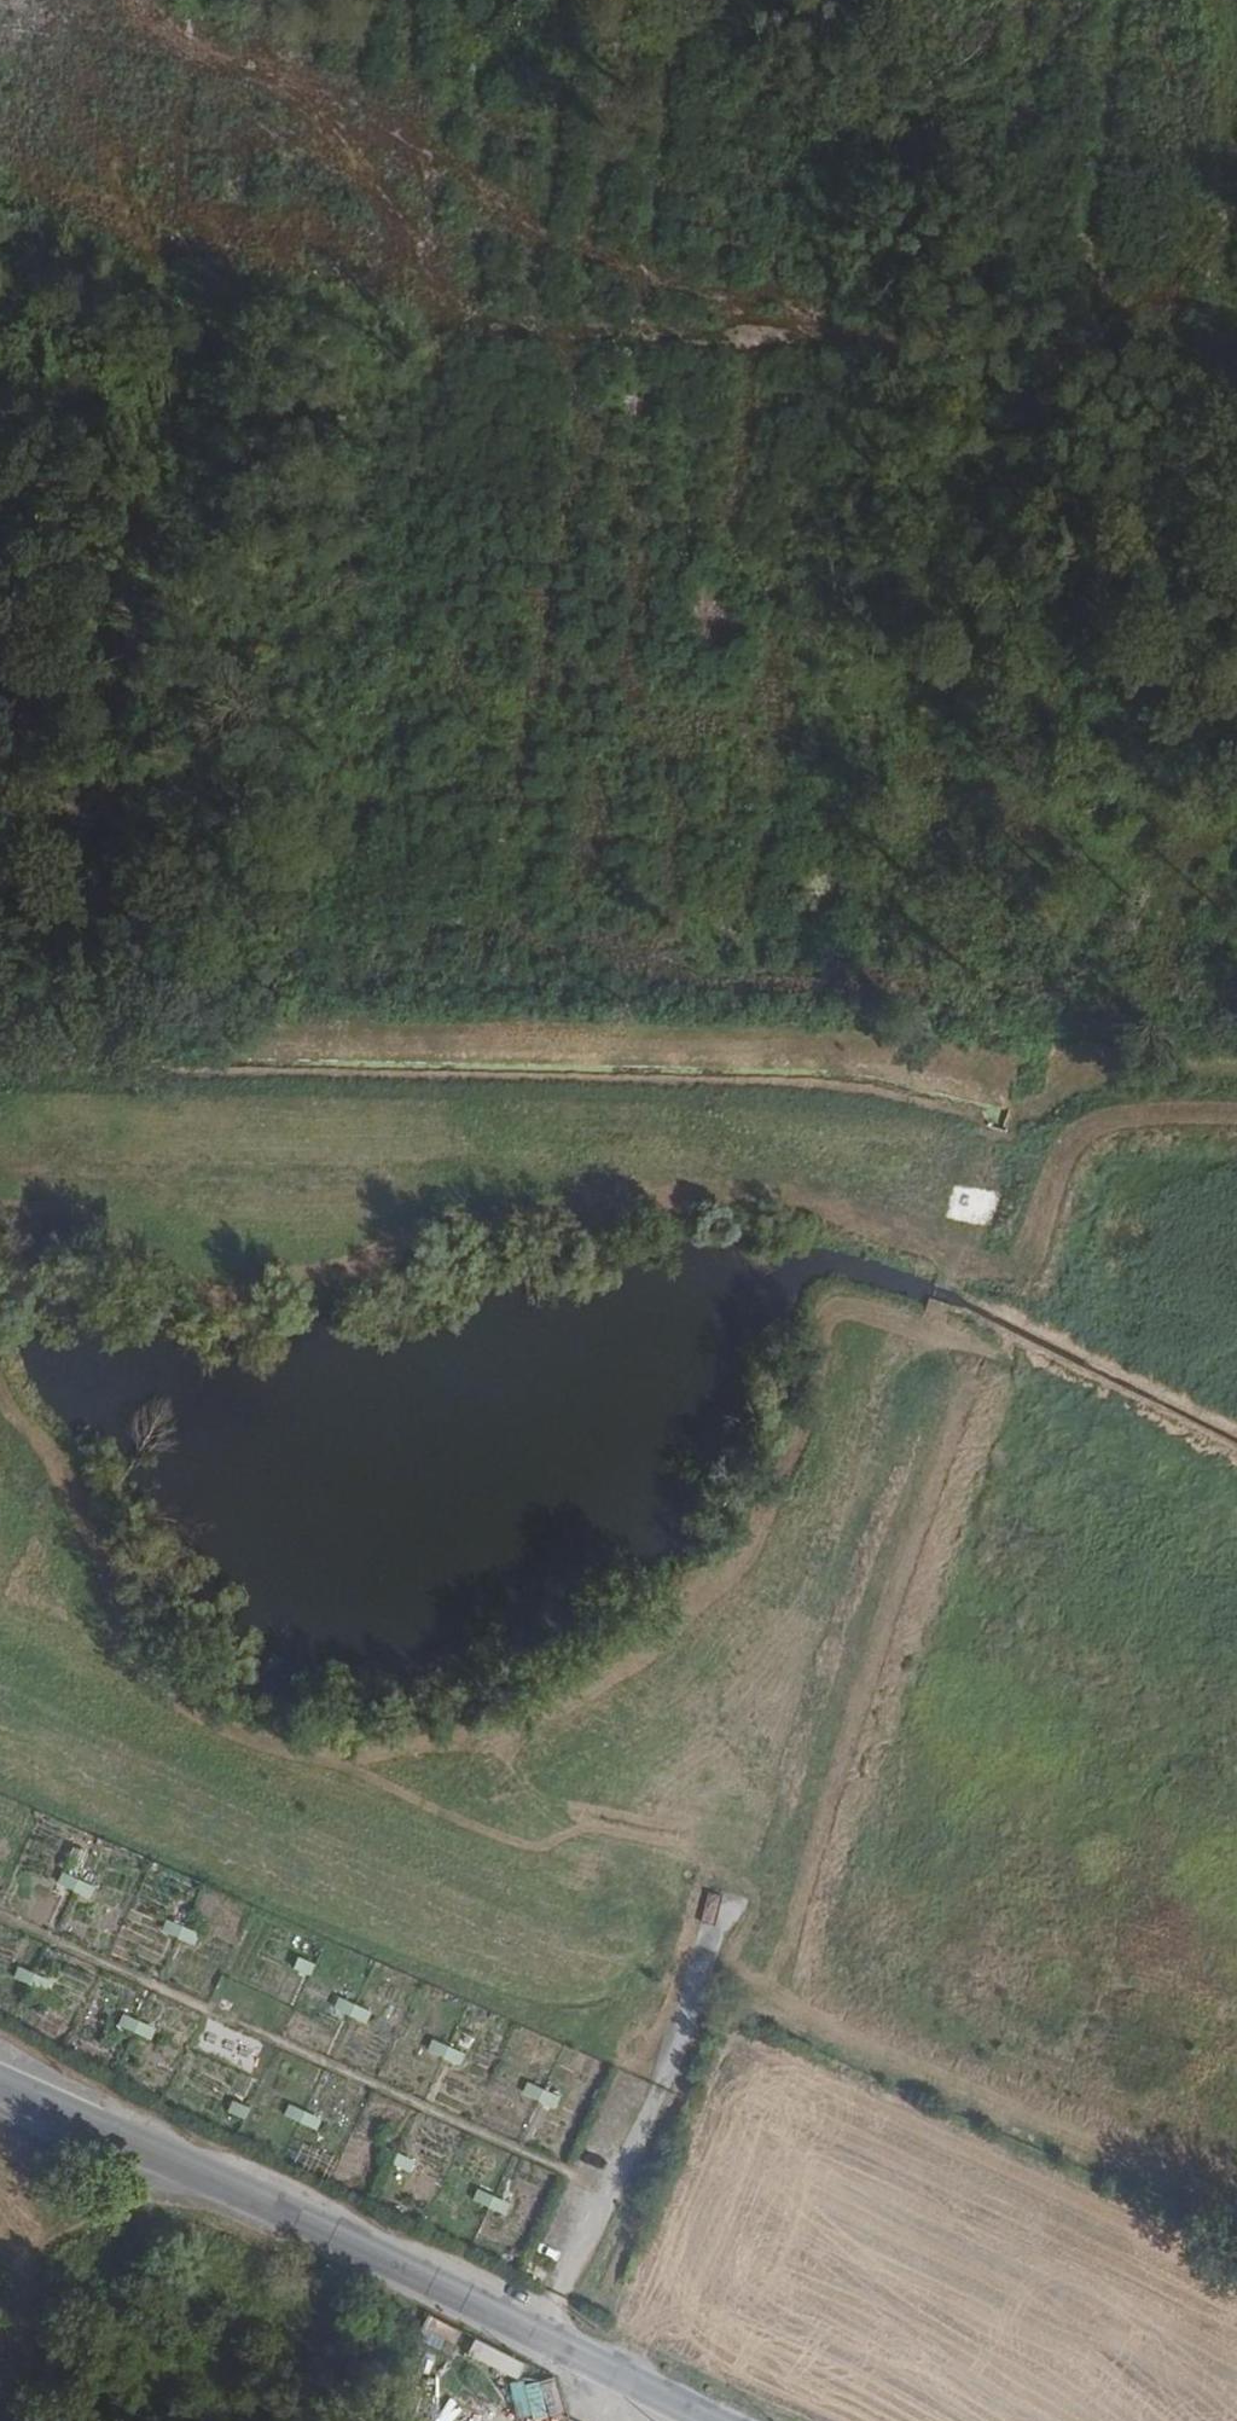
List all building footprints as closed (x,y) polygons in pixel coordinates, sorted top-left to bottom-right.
[(336,1997),(330,2010),(367,2024),(372,2010),(336,1997)] [(429,2040),(426,2054),(461,2062),(464,2049),(429,2040)] [(525,2082),(521,2096),(555,2107),(560,2093),(525,2082)] [(503,2216),(509,2203),(476,2188),(470,2201),(503,2216)] [(563,2418),(554,2378),(526,2385),(534,2420),(551,2420),(563,2418)]
